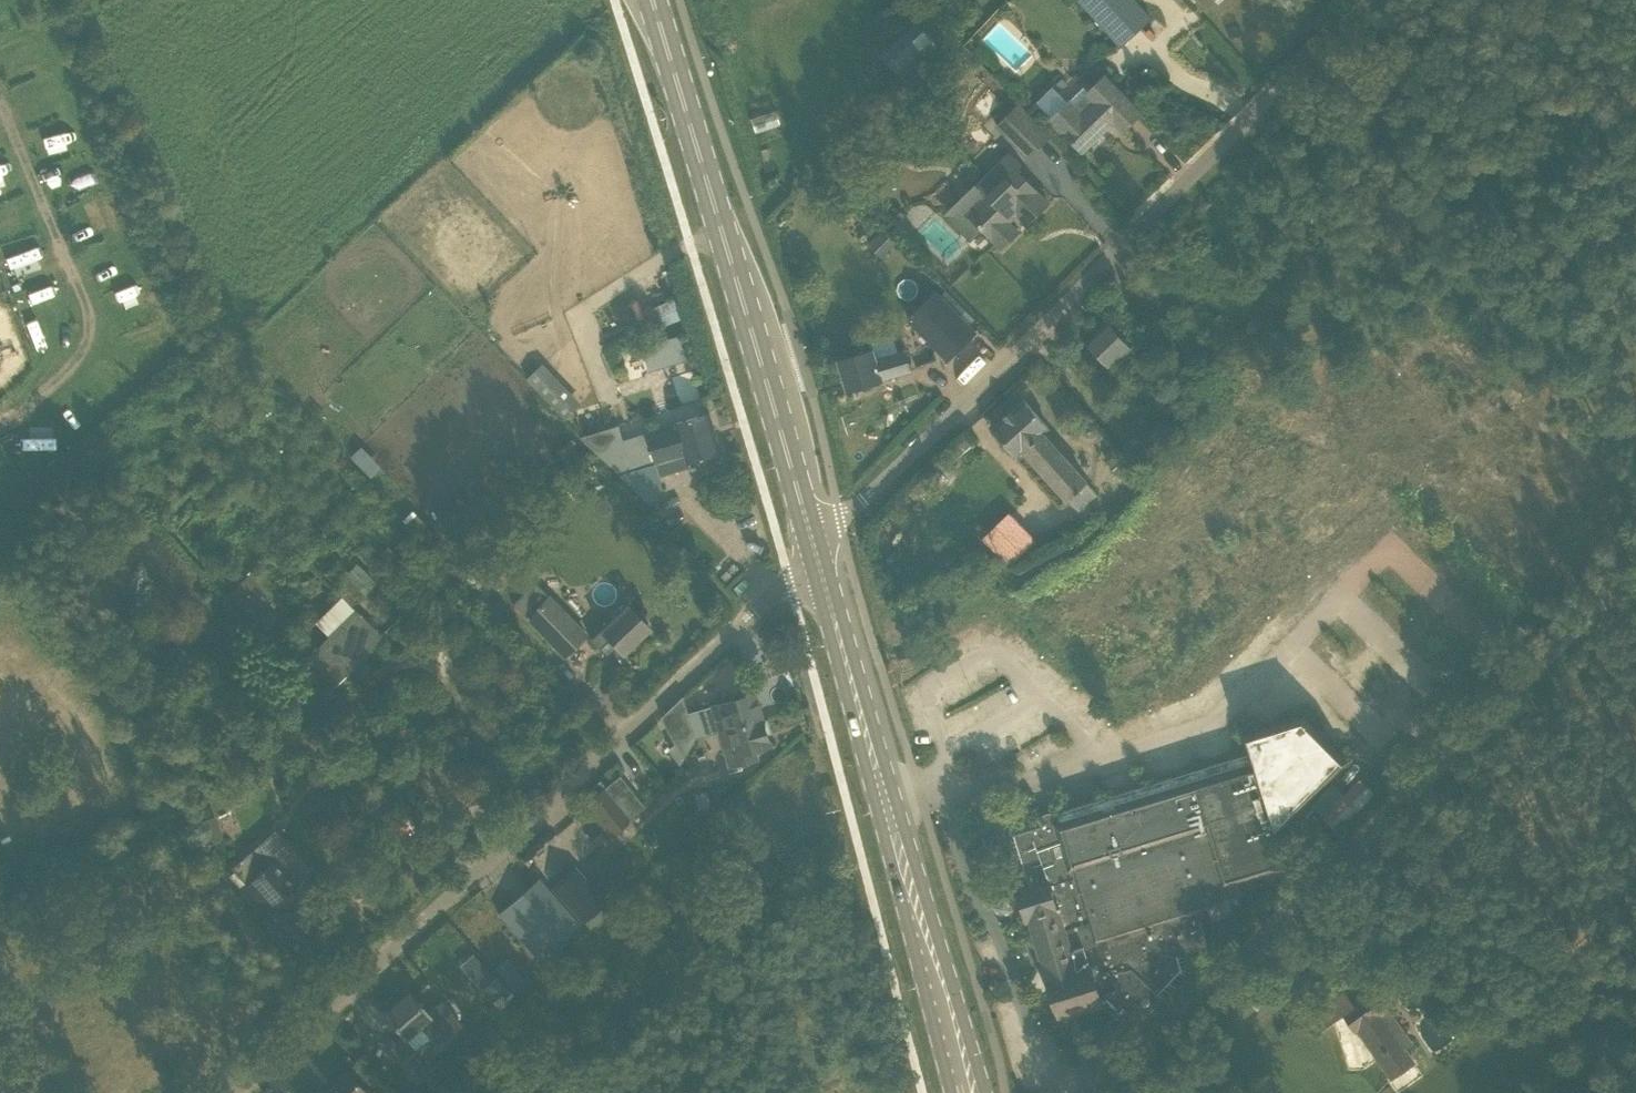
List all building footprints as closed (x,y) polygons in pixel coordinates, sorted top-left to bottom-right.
[(1120,47),(1153,17),(1137,0),(1078,0),(1120,47)] [(925,15),(884,52),(911,82),(924,70),(923,69),(953,42),(945,33),(943,35),(925,15)] [(1150,27),(1145,32),(1153,39),(1158,33),(1150,27)] [(1069,129),(1065,132),(1083,150),(1114,119),(1124,129),(1141,112),(1104,75),(1073,105),(1068,100),(1054,113),(1069,129)] [(1050,136),(1018,103),(997,124),(1028,156),(1050,136)] [(986,195),(968,212),(983,227),(1002,247),(1019,231),(1009,220),(1018,212),(1028,223),(1049,202),(1034,186),(1016,168),(1021,164),(1008,151),(975,183),(986,195)] [(894,202),(886,209),(898,221),(905,214),(894,202)] [(883,229),(870,243),(869,244),(883,256),(897,242),(883,229)] [(989,240),(982,233),(975,240),(982,247),(989,240)] [(950,359),(979,330),(937,287),(907,315),(950,359)] [(1108,320),(1086,341),(1111,366),(1129,347),(1132,345),(1124,337),(1108,320)] [(911,368),(905,348),(878,356),(875,348),(839,359),(848,388),(883,378),(883,377),(911,368)] [(580,405),(541,364),(527,377),(566,418),(580,405)] [(1024,399),(993,427),(1019,456),(1024,450),(1068,500),(1070,499),(1080,510),(1097,493),(1045,434),(1051,428),(1024,399)] [(578,413),(584,429),(606,422),(601,406),(578,413)] [(633,470),(622,474),(644,494),(664,488),(663,485),(660,476),(656,462),(685,454),(687,462),(690,461),(722,451),(710,411),(689,418),(624,439),(623,439),(633,470)] [(1084,430),(1084,433),(1086,435),(1088,437),(1091,437),(1094,435),(1095,433),(1095,430),(1094,427),(1091,426),(1088,426),(1086,427),(1084,430)] [(965,437),(951,449),(958,456),(972,444),(965,437)] [(558,451),(569,464),(581,454),(571,441),(558,451)] [(373,475),(383,464),(363,445),(352,456),(373,475)] [(1106,452),(1106,460),(1112,467),(1123,457),(1113,446),(1106,452)] [(400,558),(394,552),(386,559),(392,565),(400,558)] [(353,573),(371,588),(379,580),(361,565),(353,573)] [(250,570),(229,592),(266,631),(289,608),(250,570)] [(329,635),(308,657),(335,684),(351,669),(361,659),(383,638),(352,606),(364,595),(345,576),(334,588),(341,595),(315,621),(329,635)] [(548,596),(526,617),(564,655),(586,633),(548,596)] [(627,604),(591,639),(599,647),(609,637),(622,651),(649,626),(646,624),(648,622),(640,613),(638,615),(627,604)] [(111,629),(102,612),(95,615),(104,633),(111,629)] [(126,648),(114,653),(120,668),(132,663),(126,648)] [(700,709),(689,712),(697,738),(708,735),(718,731),(719,733),(765,720),(764,717),(757,692),(700,709)] [(1247,734),(1256,764),(1085,818),(1080,805),(1047,815),(1039,818),(1040,820),(1017,827),(1014,828),(1011,830),(1010,833),(1010,836),(1026,886),(1018,889),(1028,919),(1032,917),(1032,918),(1038,938),(1028,941),(1028,942),(1031,941),(1033,950),(1035,958),(1033,958),(1034,960),(1044,957),(1062,1017),(1064,1018),(1077,1011),(1079,1010),(1080,1012),(1081,1011),(1080,1008),(1096,1000),(1100,998),(1137,1033),(1168,999),(1166,998),(1192,971),(1186,951),(1208,944),(1197,909),(1232,898),(1227,879),(1288,860),(1277,823),(1344,758),(1303,717),(1247,734)] [(719,733),(728,765),(736,763),(758,756),(755,748),(772,743),(765,720),(719,733)] [(600,779),(582,794),(588,800),(583,804),(610,836),(631,819),(630,818),(644,806),(629,788),(616,799),(605,786),(600,779)] [(215,815),(200,820),(208,844),(223,839),(215,815)] [(261,841),(232,867),(235,870),(246,883),(240,888),(263,913),(296,884),(310,872),(287,846),(275,857),(261,841)] [(620,881),(611,871),(605,864),(588,879),(575,865),(552,886),(583,921),(607,901),(603,896),(609,890),(620,881)] [(539,958),(579,922),(538,877),(498,912),(539,958)] [(494,967),(514,989),(527,978),(507,956),(494,967)] [(1344,992),(1314,1014),(1324,1028),(1343,1014),(1355,1030),(1356,1029),(1357,1030),(1374,1056),(1391,1080),(1416,1062),(1407,1047),(1414,1043),(1389,1008),(1376,990),(1354,1005),(1344,992)] [(410,991),(384,1013),(405,1038),(419,1026),(428,1036),(436,1045),(461,1024),(442,1001),(428,1012),(410,991)] [(492,1002),(500,1009),(507,1002),(500,994),(492,1002)] [(401,1062),(415,1078),(418,1082),(429,1072),(412,1052),(401,1062)] [(322,1092),(366,1092),(347,1071),(322,1092)]
